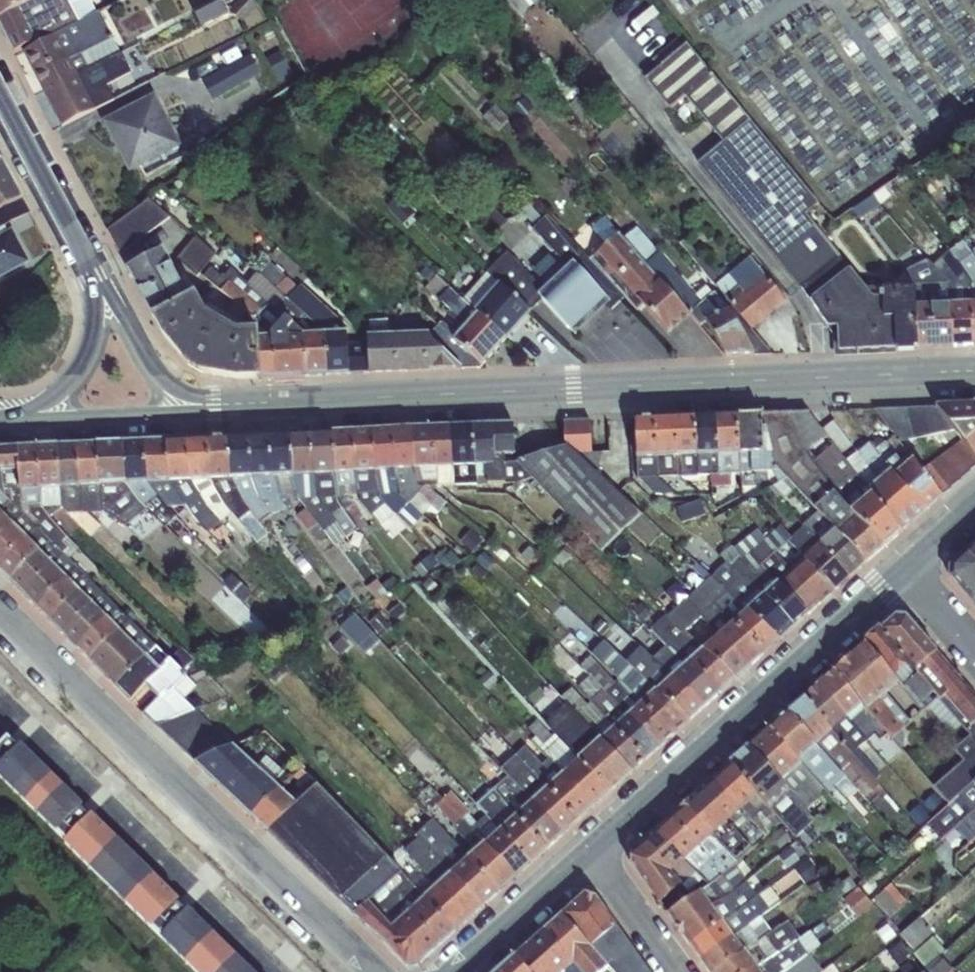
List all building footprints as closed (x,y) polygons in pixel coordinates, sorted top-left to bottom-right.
[(53,30),(47,17),(44,18),(35,0),(33,0),(0,18),(0,25),(13,51),(53,30)] [(33,0),(0,0),(0,18),(33,0)] [(55,34),(98,12),(102,9),(98,0),(87,5),(61,18),(53,2),(58,0),(35,0),(44,18),(47,17),(53,30),(55,34)] [(53,2),(61,18),(87,5),(84,0),(58,0),(53,2)] [(228,10),(241,21),(256,5),(251,0),(237,0),(228,10)] [(487,5),(505,26),(536,0),(493,0),(487,5)] [(194,14),(201,27),(225,15),(219,1),(194,14)] [(81,54),(112,39),(98,12),(55,34),(22,51),(42,90),(43,90),(77,73),(87,68),(81,54)] [(87,68),(118,51),(112,39),(81,54),(87,68)] [(811,300),(849,270),(805,213),(817,203),(686,45),(645,79),(668,106),(669,107),(684,95),(704,120),(723,142),(697,163),(811,300)] [(50,104),(60,125),(112,99),(105,85),(130,72),(118,51),(87,68),(77,73),(84,87),(50,104)] [(84,87),(77,73),(43,90),(50,104),(84,87)] [(102,120),(128,171),(179,145),(153,94),(102,120)] [(683,138),(704,120),(684,95),(669,107),(668,106),(661,112),(683,138)] [(482,116),(494,130),(507,116),(496,104),(482,116)] [(21,198),(2,161),(0,162),(0,210),(21,198)] [(880,195),(875,199),(886,211),(890,208),(885,201),(894,195),(896,197),(900,194),(893,183),(879,193),(880,195)] [(852,208),(858,216),(877,204),(871,195),(852,208)] [(386,207),(395,217),(407,206),(398,196),(386,207)] [(5,224),(29,212),(21,198),(0,210),(0,227),(5,224)] [(107,230),(120,253),(169,217),(148,200),(107,230)] [(605,245),(617,234),(603,215),(589,227),(605,245)] [(519,246),(489,275),(500,283),(530,310),(541,299),(556,284),(593,316),(600,322),(623,299),(601,274),(559,231),(547,218),(530,235),(553,258),(541,270),(519,246)] [(621,239),(644,265),(659,253),(636,225),(621,239)] [(28,260),(11,228),(8,230),(0,234),(0,275),(28,260)] [(596,253),(641,303),(666,332),(688,313),(644,265),(621,239),(617,234),(605,245),(596,253)] [(679,242),(711,282),(717,277),(685,238),(679,242)] [(176,259),(196,275),(213,255),(193,239),(176,259)] [(152,316),(187,298),(162,249),(125,268),(138,293),(152,316)] [(928,262),(943,277),(955,266),(940,250),(928,262)] [(635,308),(641,303),(596,253),(591,257),(635,308)] [(659,253),(644,265),(688,313),(699,326),(705,321),(727,309),(714,293),(700,304),(659,253)] [(970,303),(974,303),(974,257),(972,253),(959,263),(970,277),(969,282),(970,303)] [(711,282),(715,285),(749,256),(754,263),(748,254),(717,277),(711,282)] [(749,256),(715,285),(716,287),(725,297),(739,286),(743,292),(762,276),(754,263),(749,256)] [(914,305),(949,304),(948,283),(943,277),(928,262),(927,260),(901,274),(912,288),(914,290),(914,305)] [(286,299),(324,334),(346,333),(346,326),(300,284),(297,287),(271,264),(259,276),(286,299)] [(232,302),(257,322),(271,334),(271,337),(302,335),(301,332),(246,285),(230,271),(222,279),(210,269),(203,277),(220,291),(219,292),(232,302)] [(838,325),(839,351),(916,347),(914,305),(914,290),(912,288),(882,289),(883,298),(872,298),(864,288),(849,270),(811,300),(828,326),(838,325)] [(474,311),(500,283),(489,275),(486,272),(461,299),(474,311)] [(302,335),(324,334),(286,299),(259,276),(256,273),(246,285),(301,332),(302,335)] [(437,299),(449,288),(435,276),(425,288),(437,299)] [(725,297),(750,328),(785,300),(763,276),(762,276),(743,292),(739,286),(725,297)] [(969,282),(948,283),(949,304),(970,303),(969,282)] [(474,311),(476,312),(504,338),(505,337),(506,338),(530,310),(500,283),(474,311)] [(574,335),(593,316),(556,284),(541,299),(574,335)] [(714,293),(727,309),(749,347),(750,328),(725,297),(716,287),(714,293)] [(864,288),(872,298),(883,298),(882,289),(881,289),(881,287),(864,288)] [(476,312),(474,311),(461,299),(449,288),(437,299),(451,312),(444,320),(439,326),(443,330),(454,339),(476,312)] [(236,379),(258,378),(257,338),(257,331),(237,332),(220,322),(203,313),(193,294),(187,298),(152,316),(162,336),(188,365),(201,372),(236,379)] [(237,332),(257,331),(257,322),(232,302),(220,322),(237,332)] [(439,326),(444,320),(426,303),(421,308),(439,326)] [(950,346),(972,345),(970,303),(949,304),(950,346)] [(916,347),(950,346),(949,304),(914,305),(916,347)] [(727,309),(705,321),(725,355),(753,354),(749,347),(727,309)] [(454,339),(481,364),(504,338),(476,312),(454,339)] [(257,331),(257,338),(271,337),(271,334),(257,322),(257,331)] [(480,366),(481,364),(454,339),(443,330),(433,341),(461,367),(480,366)] [(324,334),(327,373),(348,372),(347,340),(346,333),(324,334)] [(367,340),(369,372),(461,367),(433,341),(430,338),(429,333),(367,336),(367,340)] [(302,335),(304,374),(327,373),(324,334),(302,335)] [(271,337),(257,338),(258,378),(304,374),(302,335),(271,337)] [(348,372),(369,372),(367,340),(347,340),(348,372)] [(974,458),(974,404),(936,406),(974,458)] [(876,410),(894,435),(899,441),(931,434),(944,453),(921,469),(941,496),(974,465),(974,458),(936,406),(876,410)] [(761,427),(765,426),(772,451),(777,466),(779,468),(787,477),(810,501),(815,507),(833,492),(802,450),(787,412),(762,413),(761,427)] [(802,450),(833,492),(851,512),(871,495),(867,490),(845,460),(840,454),(833,444),(820,455),(813,446),(826,435),(822,429),(809,412),(787,412),(802,450)] [(715,414),(717,453),(739,452),(740,452),(738,413),(715,414)] [(762,413),(738,413),(740,452),(749,451),(762,451),(761,427),(762,413)] [(695,415),(697,454),(717,453),(715,414),(695,415)] [(675,416),(676,455),(696,454),(697,454),(695,415),(675,416)] [(675,416),(655,417),(657,456),(676,455),(675,416)] [(562,418),(565,446),(568,445),(579,456),(590,454),(589,417),(562,418)] [(636,456),(657,456),(655,417),(634,417),(636,456)] [(833,444),(840,454),(852,445),(833,421),(822,429),(826,435),(833,444)] [(487,465),(487,483),(505,483),(504,482),(504,462),(504,454),(514,454),(513,423),(472,424),(474,465),(476,465),(487,465)] [(472,424),(451,425),(454,466),(474,465),(472,424)] [(451,425),(433,426),(436,467),(453,466),(454,466),(451,425)] [(414,468),(436,467),(433,426),(411,427),(414,468)] [(749,451),(750,470),(751,470),(772,468),(779,468),(777,466),(772,451),(765,426),(761,427),(762,451),(749,451)] [(414,468),(411,427),(391,428),(395,469),(414,468)] [(395,469),(391,428),(371,429),(375,470),(394,469),(395,469)] [(375,470),(371,429),(352,430),(355,471),(375,470)] [(355,471),(352,430),(332,431),(334,472),(355,471)] [(334,472),(332,431),(310,432),(312,474),(334,472)] [(312,474),(310,432),(289,433),(292,475),(293,475),(312,474)] [(292,475),(289,433),(270,434),(272,476),(292,475)] [(252,477),(272,476),(270,434),(249,435),(252,477)] [(227,436),(230,478),(233,478),(252,477),(249,435),(227,436)] [(820,455),(833,444),(826,435),(813,446),(820,455)] [(869,442),(845,460),(867,490),(891,470),(894,474),(913,459),(898,442),(899,441),(894,435),(874,450),(869,442)] [(227,436),(207,437),(211,479),(230,478),(227,436)] [(207,437),(187,438),(189,480),(190,480),(211,479),(207,437)] [(169,481),(189,480),(187,438),(165,439),(169,481)] [(144,440),(147,482),(149,482),(169,481),(165,439),(144,440)] [(122,442),(126,483),(147,482),(144,440),(122,442)] [(95,443),(98,483),(100,483),(111,483),(126,483),(122,442),(95,443)] [(95,443),(76,444),(79,485),(80,485),(98,483),(95,443)] [(57,445),(59,486),(60,486),(79,485),(76,444),(57,445)] [(37,446),(40,487),(59,486),(57,445),(37,446)] [(565,446),(517,461),(531,476),(546,491),(601,550),(640,513),(579,456),(568,445),(565,446)] [(19,489),(20,489),(40,487),(37,446),(17,447),(18,469),(19,489)] [(4,470),(18,469),(17,447),(0,448),(0,470),(4,470)] [(740,452),(739,452),(740,472),(741,483),(751,482),(751,470),(750,470),(749,451),(740,452)] [(717,453),(717,473),(740,472),(739,452),(717,453)] [(697,454),(696,454),(697,474),(709,473),(717,473),(717,453),(697,454)] [(676,455),(678,475),(697,474),(696,454),(676,455)] [(676,455),(657,456),(658,476),(678,475),(676,455)] [(657,476),(658,476),(657,456),(636,456),(637,477),(639,477),(657,476)] [(922,512),(941,496),(921,469),(913,459),(894,474),(922,512)] [(519,481),(531,476),(517,461),(504,462),(504,482),(517,481),(519,481)] [(476,465),(474,465),(454,466),(453,466),(454,484),(477,483),(476,465)] [(487,465),(476,465),(477,483),(477,484),(487,483),(487,465)] [(454,484),(453,466),(436,467),(437,485),(454,484)] [(437,485),(436,467),(414,468),(417,486),(424,485),(425,485),(437,485)] [(399,493),(409,503),(417,493),(424,485),(417,486),(414,468),(395,469),(394,469),(399,493)] [(779,468),(772,468),(777,481),(787,477),(779,468)] [(5,496),(10,501),(21,500),(20,489),(19,489),(18,469),(4,470),(5,496)] [(379,496),(394,512),(410,528),(422,515),(409,503),(399,493),(394,469),(375,470),(379,496)] [(360,499),(380,525),(394,512),(379,496),(375,470),(355,471),(358,493),(360,499)] [(867,490),(871,495),(900,531),(922,512),(894,474),(891,470),(867,490)] [(334,472),(337,495),(348,494),(358,493),(355,471),(334,472)] [(334,472),(312,474),(315,497),(317,497),(337,496),(337,495),(334,472)] [(717,473),(709,473),(710,484),(741,483),(740,472),(717,473)] [(312,474),(293,475),(298,496),(299,498),(315,497),(312,474)] [(292,475),(272,476),(280,500),(286,508),(289,511),(295,509),(288,497),(298,496),(293,475),(292,475)] [(272,476),(252,477),(260,500),(272,513),(286,508),(280,500),(272,476)] [(511,487),(524,500),(531,494),(537,500),(546,491),(531,476),(519,481),(517,481),(511,487)] [(657,495),(673,491),(657,476),(639,477),(657,495)] [(252,477),(233,478),(242,501),(260,523),(272,513),(260,500),(252,477)] [(810,501),(787,477),(777,481),(768,488),(781,500),(791,492),(805,506),(810,501)] [(230,478),(211,479),(224,503),(232,512),(244,527),(252,523),(258,530),(262,527),(260,523),(242,501),(233,478),(230,478)] [(206,506),(221,521),(232,512),(224,503),(211,479),(190,480),(206,506)] [(185,504),(192,516),(198,522),(207,531),(221,521),(206,506),(190,480),(189,480),(169,481),(185,504)] [(169,481),(149,482),(165,506),(185,504),(169,481)] [(147,482),(126,483),(146,508),(154,515),(164,525),(174,515),(165,506),(149,482),(147,482)] [(102,498),(100,483),(98,483),(80,485),(81,511),(81,513),(102,512),(102,503),(102,498)] [(111,483),(100,483),(102,498),(102,503),(117,498),(112,491),(111,483)] [(126,483),(111,483),(112,491),(117,498),(139,528),(154,515),(146,508),(126,483)] [(67,512),(81,511),(80,485),(79,485),(60,486),(61,502),(62,506),(67,512)] [(424,485),(417,493),(438,510),(446,501),(425,485),(424,485)] [(59,486),(40,487),(42,508),(51,508),(51,502),(61,502),(60,486),(59,486)] [(40,487),(20,489),(21,500),(22,512),(21,512),(35,526),(39,529),(50,518),(51,517),(49,515),(42,508),(40,487)] [(457,490),(450,499),(467,512),(473,516),(480,508),(467,498),(457,490)] [(467,498),(480,508),(486,501),(473,490),(467,498)] [(0,512),(10,501),(5,496),(0,491),(0,512)] [(508,491),(499,501),(513,514),(522,504),(508,491)] [(833,492),(815,507),(835,530),(865,562),(900,531),(871,495),(851,512),(833,492)] [(364,516),(348,494),(337,495),(337,496),(340,501),(337,503),(351,525),(364,516)] [(676,506),(681,522),(705,514),(700,498),(676,506)] [(10,501),(0,512),(12,524),(21,512),(22,512),(21,500),(10,501)] [(815,507),(810,501),(805,506),(800,510),(809,519),(802,525),(802,526),(820,543),(835,530),(815,507)] [(57,508),(49,515),(51,517),(50,518),(60,529),(67,536),(75,529),(57,508)] [(13,525),(12,524),(0,512),(0,537),(13,525)] [(12,524),(13,525),(25,537),(35,526),(21,512),(12,524)] [(368,523),(364,516),(351,525),(342,531),(346,537),(368,523)] [(50,518),(39,529),(49,539),(63,553),(69,547),(56,532),(60,529),(50,518)] [(190,531),(206,546),(208,544),(218,553),(223,548),(207,531),(198,522),(190,531)] [(0,537),(0,563),(26,537),(25,537),(13,525),(0,537)] [(761,565),(760,564),(775,551),(788,540),(791,537),(790,537),(780,525),(765,538),(758,529),(734,549),(738,557),(752,572),(761,565)] [(49,539),(39,529),(35,526),(25,537),(26,537),(38,550),(49,539)] [(799,563),(803,559),(820,543),(802,526),(790,537),(791,537),(788,540),(800,553),(794,558),(799,563)] [(282,529),(274,535),(282,546),(290,540),(282,529)] [(459,543),(475,553),(484,540),(469,529),(459,543)] [(835,530),(820,543),(849,576),(865,562),(835,530)] [(188,531),(183,536),(195,548),(194,550),(199,555),(206,549),(188,531)] [(0,563),(0,571),(23,594),(52,564),(38,550),(26,537),(0,563)] [(63,553),(49,539),(38,550),(52,564),(53,565),(63,553)] [(727,592),(747,609),(764,595),(765,594),(760,588),(757,590),(750,580),(747,582),(731,564),(718,553),(711,558),(691,539),(680,549),(711,577),(727,592)] [(775,551),(792,569),(799,563),(794,558),(800,553),(788,540),(775,551)] [(820,543),(803,559),(833,591),(849,576),(820,543)] [(974,563),(974,543),(965,552),(974,563)] [(760,564),(761,565),(777,582),(778,582),(792,569),(775,551),(760,564)] [(974,605),(974,563),(965,552),(950,565),(949,576),(974,605)] [(66,578),(66,579),(77,567),(63,553),(53,565),(66,578)] [(430,555),(418,564),(425,573),(437,563),(430,555)] [(87,556),(78,565),(91,578),(100,569),(87,556)] [(760,588),(765,594),(777,582),(761,565),(752,572),(738,557),(731,564),(747,582),(750,580),(757,590),(760,588)] [(792,569),(778,582),(808,614),(833,591),(803,559),(799,563),(792,569)] [(52,564),(23,594),(37,607),(66,578),(53,565),(52,564)] [(77,567),(66,579),(80,592),(90,580),(77,567)] [(223,582),(244,600),(251,592),(230,573),(223,582)] [(684,630),(704,612),(714,604),(727,592),(711,577),(668,615),(684,630)] [(66,578),(37,607),(50,621),(80,592),(66,579),(66,578)] [(90,580),(80,592),(106,618),(117,607),(90,580)] [(764,595),(794,626),(808,614),(778,582),(777,582),(765,594),(764,595)] [(80,592),(50,621),(76,647),(106,618),(80,592)] [(714,604),(733,622),(747,609),(727,592),(714,604)] [(764,595),(747,609),(779,639),(794,626),(764,595)] [(632,611),(641,620),(650,613),(640,603),(632,611)] [(723,631),(733,622),(714,604),(704,612),(723,631)] [(106,618),(119,631),(129,620),(117,607),(106,618)] [(747,609),(733,622),(765,652),(779,639),(747,609)] [(391,625),(378,613),(369,622),(382,634),(391,625)] [(648,630),(659,641),(663,636),(680,652),(694,640),(684,630),(668,615),(648,630)] [(910,663),(918,672),(934,690),(939,696),(940,698),(944,695),(970,725),(965,729),(971,735),(954,749),(964,760),(934,786),(948,803),(973,782),(974,780),(974,697),(905,617),(895,616),(881,628),(910,663)] [(106,618),(76,647),(90,660),(119,632),(119,631),(106,618)] [(119,632),(133,645),(145,657),(155,647),(129,620),(119,631),(119,632)] [(703,649),(735,679),(765,652),(733,622),(723,631),(704,648),(703,649)] [(634,629),(650,648),(658,641),(648,630),(641,623),(634,629)] [(656,690),(672,677),(652,658),(649,660),(613,626),(601,638),(603,640),(644,680),(655,690),(656,690)] [(896,678),(910,663),(881,628),(865,642),(896,678)] [(133,645),(119,632),(90,660),(104,674),(133,645)] [(663,636),(659,641),(665,647),(666,646),(672,654),(675,656),(680,652),(663,636)] [(641,702),(655,690),(644,680),(603,640),(595,650),(620,674),(616,678),(617,680),(641,702)] [(694,640),(680,652),(689,661),(703,649),(704,648),(694,640)] [(896,678),(865,642),(832,670),(862,704),(865,709),(879,697),(896,682),(898,681),(896,678)] [(145,657),(133,645),(104,674),(116,686),(145,657)] [(159,672),(169,661),(156,646),(155,647),(145,657),(159,672)] [(672,677),(673,676),(688,661),(680,652),(675,656),(672,654),(666,646),(665,647),(652,658),(672,677)] [(722,691),(735,679),(703,649),(689,661),(688,661),(722,691)] [(628,714),(641,702),(617,680),(615,681),(590,656),(581,665),(589,675),(628,714)] [(145,657),(116,686),(130,700),(146,684),(159,696),(164,691),(168,694),(172,689),(185,675),(169,661),(159,672),(145,657)] [(705,706),(722,691),(688,661),(673,676),(705,706)] [(902,687),(918,672),(910,663),(896,678),(898,681),(896,682),(902,687)] [(846,717),(847,718),(862,704),(832,670),(817,684),(846,717)] [(918,672),(902,687),(917,705),(921,702),(921,701),(934,690),(918,672)] [(185,675),(172,689),(183,699),(196,686),(185,675)] [(628,714),(589,675),(577,685),(591,701),(614,727),(628,714)] [(514,685),(522,693),(531,683),(524,676),(514,685)] [(672,677),(656,690),(690,720),(705,706),(673,676),(672,677)] [(803,697),(831,730),(846,717),(817,684),(803,697)] [(561,697),(563,700),(600,739),(614,727),(591,701),(587,705),(572,687),(561,697)] [(193,709),(183,699),(172,689),(168,694),(164,691),(159,696),(144,712),(157,724),(193,709)] [(674,734),(690,720),(656,690),(655,690),(641,702),(674,734)] [(950,734),(962,724),(965,729),(970,725),(944,695),(940,698),(939,696),(927,706),(950,734)] [(831,730),(803,697),(787,711),(817,743),(831,730)] [(879,697),(865,709),(886,732),(892,739),(905,727),(879,697)] [(563,700),(542,719),(558,737),(578,759),(600,739),(563,700)] [(660,747),(674,734),(641,702),(628,714),(660,747)] [(865,709),(862,704),(847,718),(865,739),(873,732),(879,738),(886,732),(865,709)] [(193,709),(157,724),(195,762),(233,746),(196,709),(193,709)] [(798,759),(817,743),(787,711),(768,728),(784,746),(786,745),(798,759)] [(628,714),(614,727),(647,759),(660,747),(628,714)] [(831,730),(851,752),(863,741),(865,739),(847,718),(846,717),(831,730)] [(522,731),(543,752),(558,737),(542,719),(538,722),(551,736),(543,744),(529,729),(533,725),(522,731)] [(543,744),(551,736),(538,722),(537,721),(533,725),(529,729),(543,744)] [(600,739),(631,773),(647,759),(614,727),(600,739)] [(786,745),(784,746),(768,728),(748,746),(780,781),(789,774),(801,763),(798,759),(786,745)] [(851,752),(831,730),(817,743),(846,775),(845,776),(870,804),(885,790),(878,783),(851,752)] [(194,971),(255,971),(9,735),(0,744),(0,784),(194,971)] [(548,758),(562,773),(578,759),(558,737),(543,752),(548,758)] [(578,759),(609,792),(631,773),(600,739),(578,759)] [(868,746),(863,741),(851,752),(878,783),(884,778),(861,752),(868,746)] [(842,808),(848,802),(833,786),(845,776),(846,775),(817,743),(798,759),(801,763),(839,805),(842,808)] [(233,746),(195,762),(255,819),(283,791),(275,783),(254,764),(233,746)] [(516,755),(547,787),(562,773),(548,758),(542,764),(525,746),(516,755)] [(748,746),(730,762),(757,794),(767,806),(768,806),(777,798),(787,789),(780,781),(748,746)] [(254,764),(275,783),(285,771),(264,754),(254,764)] [(507,776),(531,801),(547,787),(516,755),(501,769),(507,776)] [(562,773),(593,807),(609,792),(578,759),(562,773)] [(740,809),(757,794),(730,762),(711,779),(737,812),(740,809)] [(796,781),(814,801),(827,816),(839,805),(801,763),(789,774),(796,781)] [(288,796),(296,803),(316,785),(300,769),(292,777),(297,782),(294,785),(296,787),(288,796)] [(458,784),(499,830),(510,820),(497,807),(500,804),(490,792),(471,771),(463,778),(463,779),(458,784)] [(547,787),(578,821),(593,807),(562,773),(547,787)] [(780,781),(787,789),(794,783),(796,781),(789,774),(780,781)] [(494,790),(515,815),(531,801),(507,776),(494,790)] [(711,779),(684,803),(710,836),(711,835),(726,821),(737,812),(711,779)] [(794,783),(811,804),(814,801),(796,781),(794,783)] [(973,782),(948,803),(927,823),(941,839),(954,827),(974,808),(974,784),(973,782)] [(794,783),(787,789),(805,809),(811,804),(794,783)] [(296,803),(267,831),(354,914),(368,902),(400,871),(316,785),(296,803)] [(531,801),(562,835),(578,821),(547,787),(531,801)] [(787,789),(777,798),(795,818),(785,826),(794,837),(813,819),(805,809),(787,789)] [(283,791),(255,819),(267,831),(296,803),(288,796),(283,791)] [(462,819),(463,818),(468,813),(469,812),(450,791),(443,798),(462,819)] [(740,809),(765,835),(780,820),(768,806),(767,806),(757,794),(740,809)] [(443,798),(435,805),(454,826),(462,819),(443,798)] [(785,826),(795,818),(777,798),(768,806),(780,820),(785,826)] [(531,801),(515,815),(546,849),(562,835),(531,801)] [(848,802),(842,808),(860,828),(866,823),(848,802)] [(685,859),(710,836),(684,803),(658,826),(685,859)] [(909,813),(918,825),(929,817),(920,805),(909,813)] [(974,835),(974,808),(954,827),(968,842),(974,835)] [(726,821),(752,848),(765,835),(740,809),(737,812),(726,821)] [(468,813),(463,818),(473,831),(484,843),(485,843),(499,830),(485,815),(476,823),(468,813)] [(510,820),(499,830),(530,864),(546,849),(515,815),(510,820)] [(452,872),(467,858),(468,858),(433,819),(417,835),(418,837),(452,872)] [(726,821),(711,835),(737,861),(752,848),(726,821)] [(671,871),(685,859),(658,826),(645,839),(671,871)] [(770,838),(779,848),(790,839),(781,829),(770,838)] [(485,843),(516,877),(530,864),(499,830),(485,843)] [(475,851),(484,843),(473,831),(464,838),(475,851)] [(917,841),(924,850),(937,840),(930,831),(917,841)] [(685,859),(709,883),(734,864),(737,861),(711,835),(710,836),(685,859)] [(452,872),(418,837),(404,850),(437,885),(451,873),(452,872)] [(630,862),(659,902),(680,883),(671,871),(645,839),(633,849),(630,862)] [(516,877),(485,843),(484,843),(475,851),(468,858),(467,858),(499,891),(516,877)] [(787,869),(799,861),(790,848),(778,856),(787,869)] [(452,872),(451,873),(482,907),(499,891),(467,858),(452,872)] [(659,902),(667,913),(700,890),(709,883),(685,859),(671,871),(680,883),(659,902)] [(804,882),(818,873),(808,860),(794,870),(804,882)] [(700,890),(711,906),(746,881),(734,864),(709,883),(700,890)] [(424,897),(400,871),(368,902),(392,927),(424,897)] [(771,883),(778,894),(798,884),(791,872),(771,883)] [(437,885),(424,897),(455,932),(482,907),(451,873),(437,885)] [(874,897),(884,888),(873,876),(858,889),(869,902),(874,897)] [(835,888),(843,899),(857,889),(849,878),(835,888)] [(816,898),(827,891),(819,880),(809,888),(816,898)] [(746,881),(711,906),(721,920),(756,896),(746,881)] [(874,897),(891,914),(906,901),(891,883),(884,888),(874,897)] [(756,896),(721,920),(722,921),(732,936),(760,916),(780,901),(770,886),(756,896)] [(857,917),(872,905),(869,902),(858,889),(858,888),(857,889),(843,899),(843,900),(857,917)] [(667,914),(678,929),(711,906),(700,890),(667,913),(667,914)] [(580,971),(601,971),(608,966),(613,971),(648,971),(616,927),(594,895),(584,893),(563,913),(544,930),(573,963),(580,971)] [(927,926),(952,903),(945,895),(899,935),(913,949),(932,932),(927,926)] [(368,902),(354,914),(379,938),(406,966),(416,967),(455,932),(424,897),(392,927),(368,902)] [(722,921),(721,920),(711,906),(678,929),(689,945),(722,921)] [(732,936),(742,951),(744,950),(771,931),(760,916),(732,936)] [(732,936),(722,921),(689,945),(700,959),(732,936)] [(744,950),(756,967),(797,940),(800,938),(787,921),(771,931),(744,950)] [(573,963),(544,930),(515,955),(530,971),(563,971),(573,963)] [(732,936),(700,959),(709,971),(713,971),(742,951),(732,936)] [(932,937),(914,953),(925,966),(943,950),(932,937)] [(759,971),(784,971),(788,969),(807,955),(797,940),(756,967),(759,971)] [(756,967),(744,950),(742,951),(713,971),(749,971),(756,967)] [(515,955),(497,971),(530,971),(515,955)] [(816,966),(807,955),(788,969),(791,971),(808,971),(816,966)] [(933,971),(950,971),(951,971),(954,968),(945,957),(931,969),(933,971)] [(573,963),(563,971),(580,971),(573,963)]
